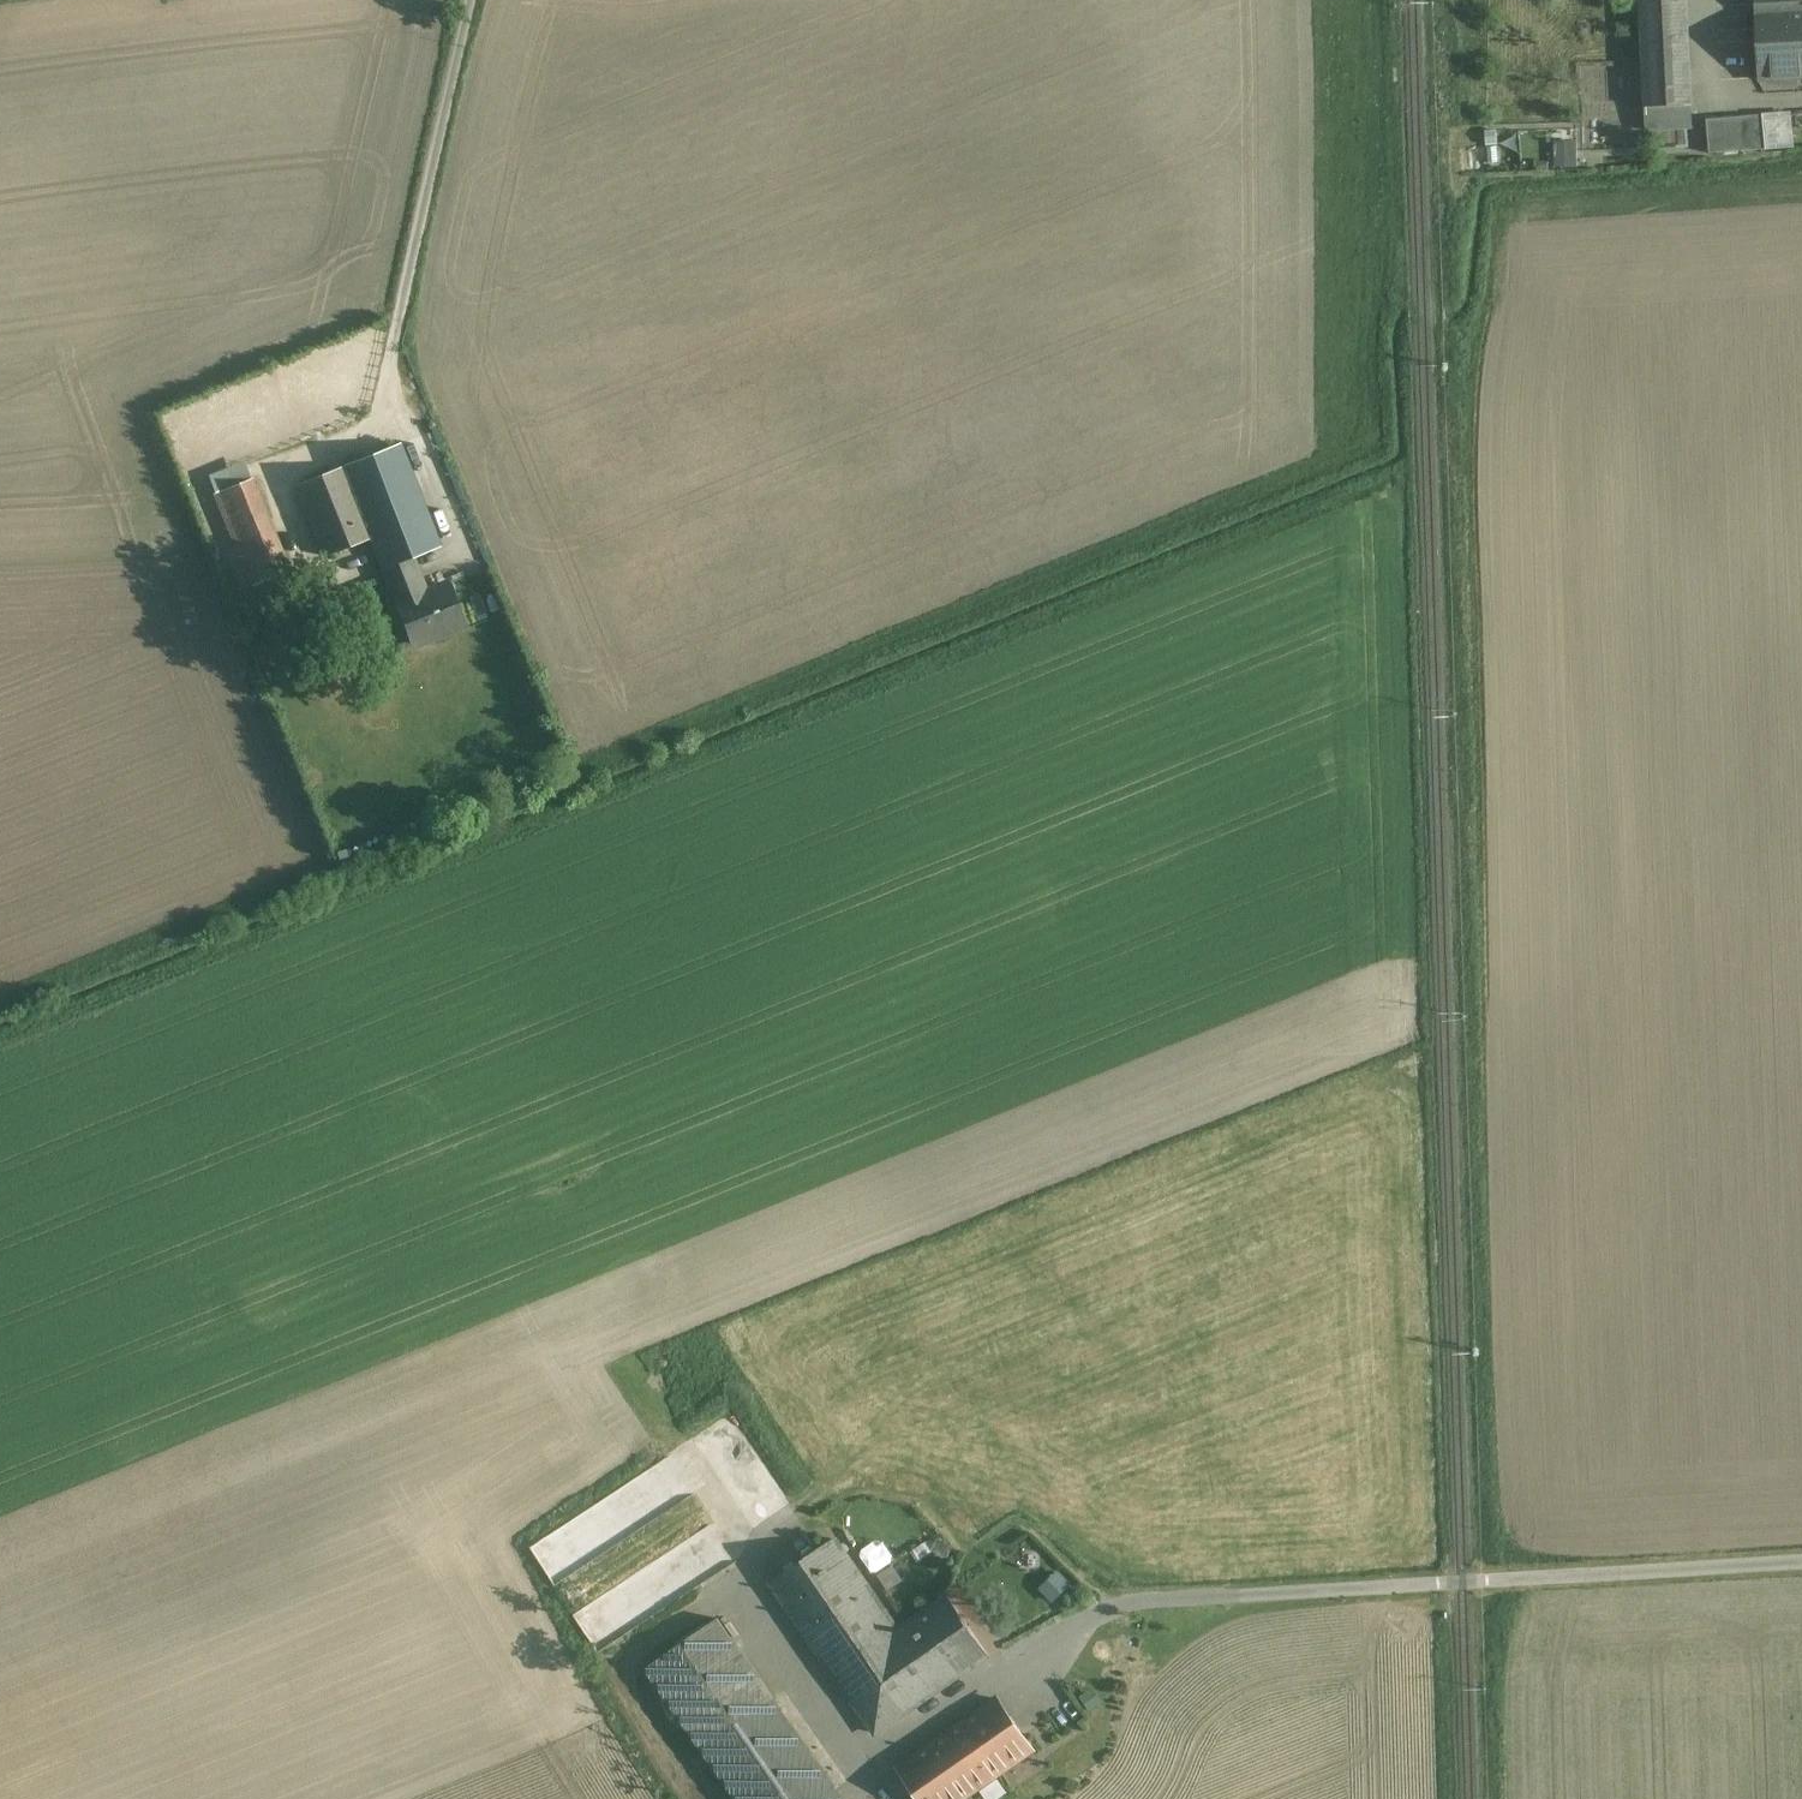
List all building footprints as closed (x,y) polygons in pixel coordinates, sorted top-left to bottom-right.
[(1645,107),(1681,105),(1677,0),(1641,0),(1645,107)] [(1761,79),(1801,77),(1801,0),(1758,0),(1761,79)] [(1763,115),(1707,120),(1710,154),(1766,149),(1763,115)] [(1554,165),(1574,166),(1575,139),(1554,139),(1554,165)] [(371,539),(383,572),(420,559),(445,550),(424,491),(441,485),(425,442),(300,485),(325,555),(371,539)] [(291,570),(252,467),(216,480),(255,584),(291,570)] [(420,559),(383,572),(411,651),(469,631),(452,581),(431,589),(420,559)] [(840,1537),(770,1584),(870,1733),(989,1653),(949,1594),(900,1627),(840,1537)] [(640,1662),(723,1798),(840,1798),(725,1610),(640,1662)] [(996,1696),(962,1720),(1001,1776),(1035,1752),(996,1696)] [(962,1720),(931,1741),(970,1797),(1001,1776),(962,1720)] [(898,1764),(922,1798),(967,1798),(970,1797),(931,1741),(898,1764)]
